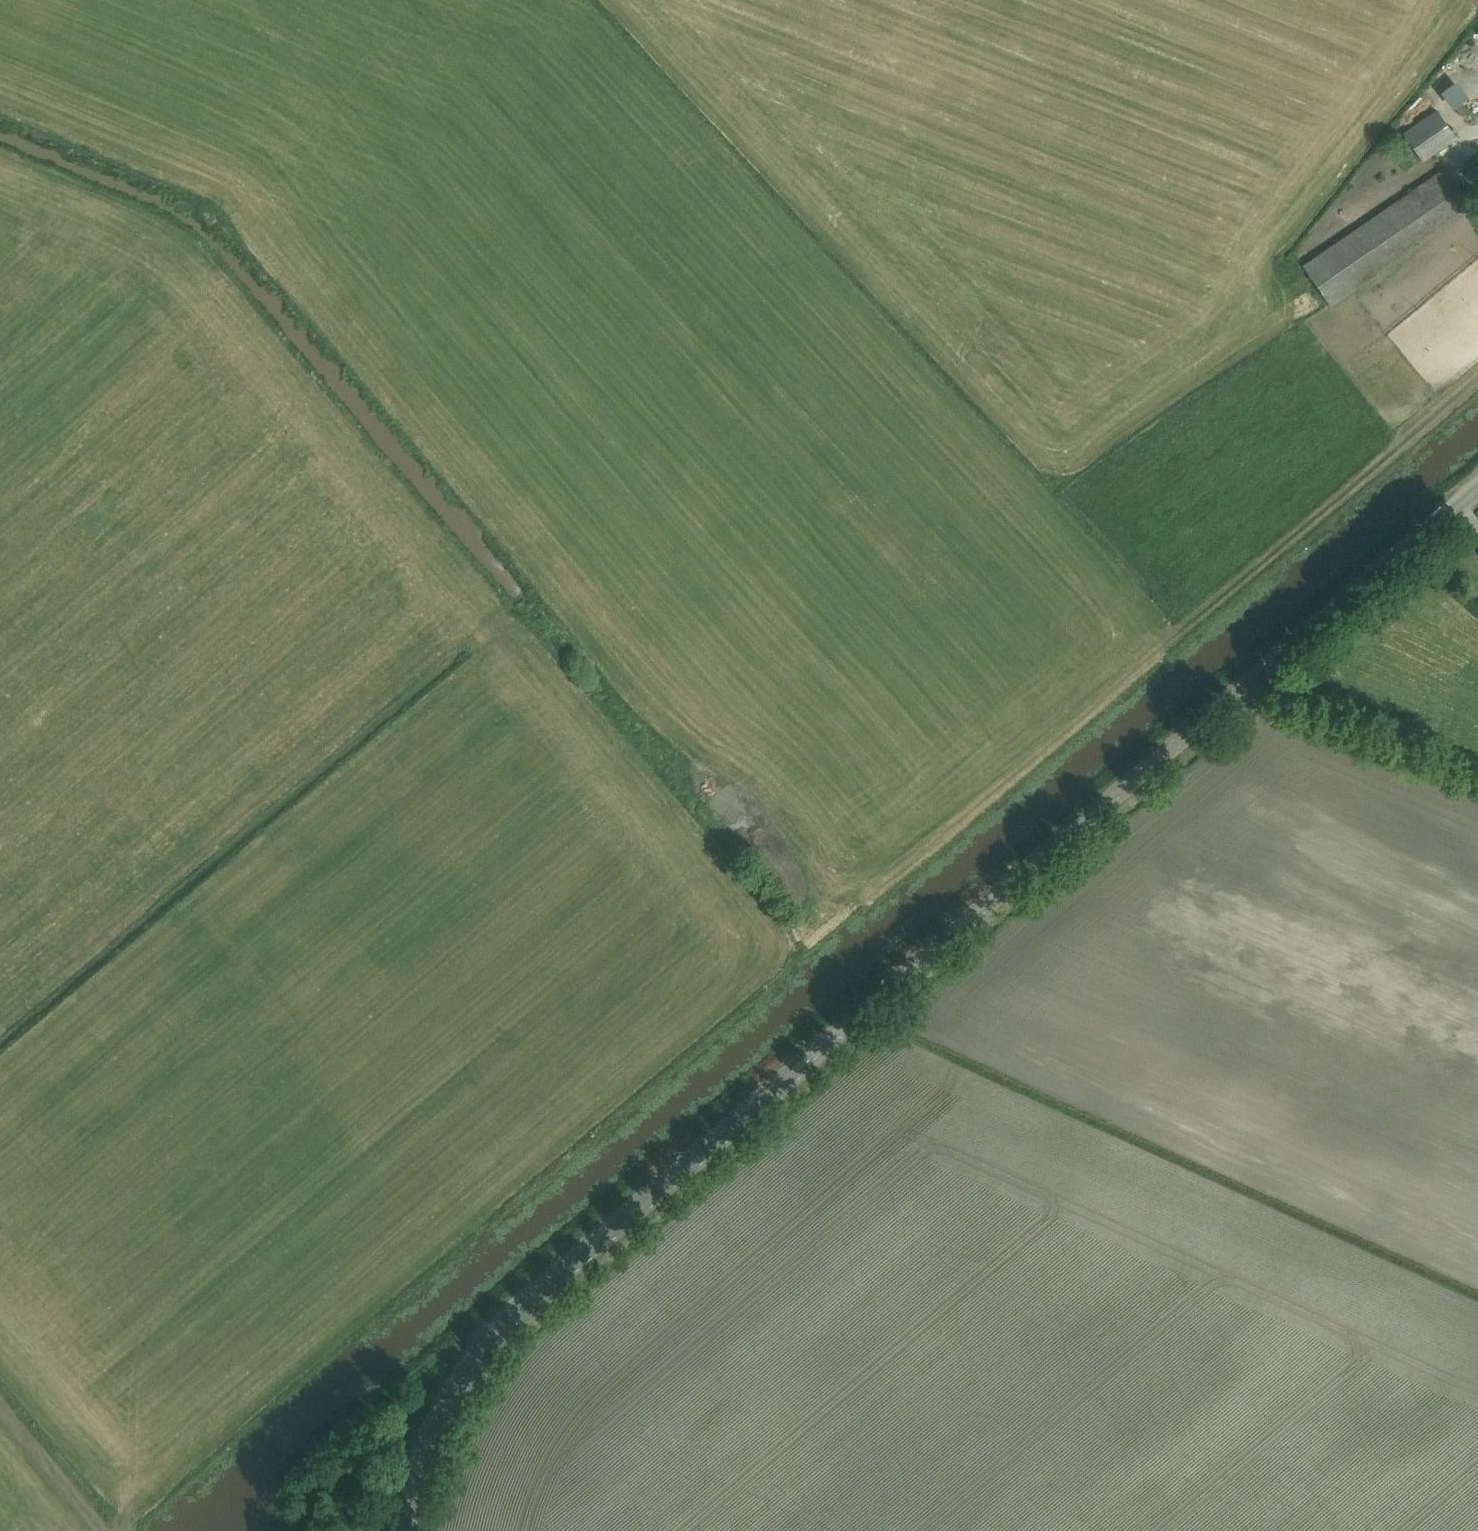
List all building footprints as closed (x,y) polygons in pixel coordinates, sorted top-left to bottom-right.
[(1458,139),(1439,111),(1406,134),(1425,161),(1458,139)] [(1477,129),(1477,118),(1460,127),(1465,136),(1477,129)] [(1476,209),(1447,168),(1306,266),(1335,307),(1476,209)]
